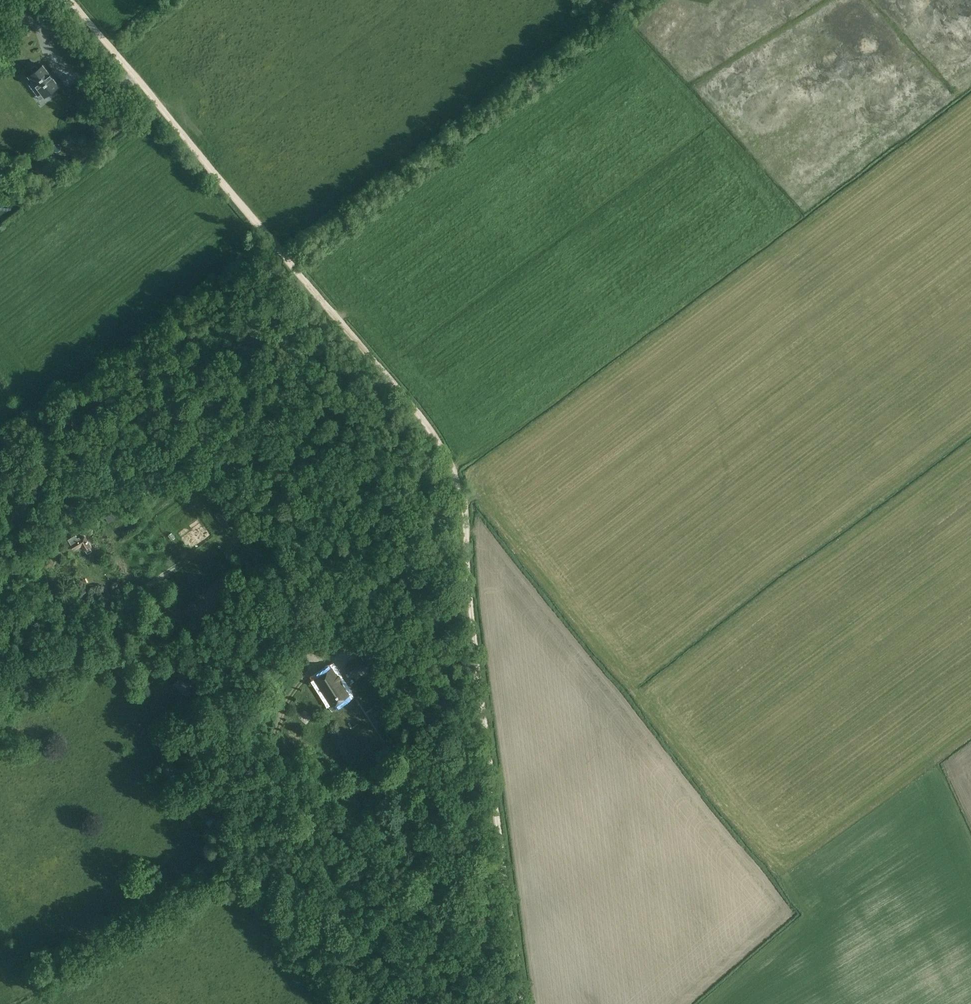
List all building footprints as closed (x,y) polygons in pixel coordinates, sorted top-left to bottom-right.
[(45,96),(58,85),(51,76),(50,77),(48,75),(49,74),(43,65),(38,68),(35,64),(30,68),(33,72),(29,75),(33,80),(28,83),(33,91),(38,87),(45,96)] [(108,522),(115,518),(112,512),(105,516),(108,522)] [(80,539),(72,545),(75,549),(81,545),(84,550),(85,550),(89,546),(90,546),(84,537),(80,539)] [(168,646),(162,640),(158,645),(164,651),(168,646)] [(366,664),(362,657),(346,667),(350,674),(366,664)] [(349,694),(332,668),(315,679),(332,705),(349,694)] [(186,675),(176,684),(189,698),(194,694),(192,691),(196,686),(186,675)] [(203,802),(195,809),(207,821),(214,814),(203,802)]
